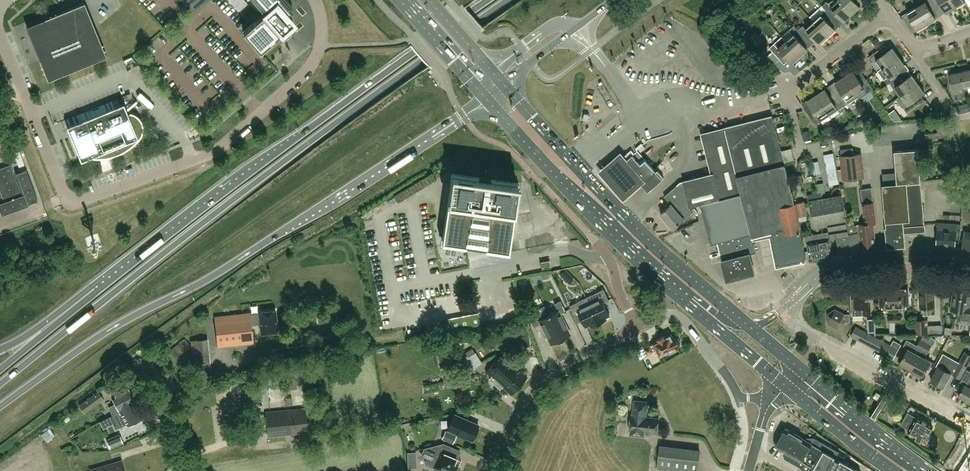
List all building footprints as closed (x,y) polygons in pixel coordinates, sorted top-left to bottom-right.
[(193,10),(194,10),(190,6),(197,0),(184,0),(193,10)] [(265,12),(243,31),(260,51),(278,35),(276,34),(284,27),(286,29),(290,24),(289,23),(292,20),(284,11),(292,4),(288,0),(254,0),(265,12)] [(822,6),(825,10),(830,15),(834,11),(843,21),(851,14),(839,0),(836,0),(829,6),(826,2),(822,6)] [(856,3),(859,0),(839,0),(851,14),(859,7),(856,3)] [(935,4),(932,0),(921,0),(914,4),(916,7),(917,7),(927,24),(936,19),(929,7),(935,4)] [(952,0),(932,0),(935,4),(940,1),(947,12),(956,7),(952,0)] [(106,56),(85,2),(26,26),(48,80),(106,56)] [(915,7),(901,16),(904,21),(910,18),(917,29),(926,24),(915,7)] [(830,15),(825,10),(820,14),(812,21),(826,37),(834,29),(825,19),(830,15)] [(816,41),(818,44),(826,37),(812,21),(804,28),(803,26),(798,30),(802,35),(805,38),(809,34),(816,41)] [(794,34),(786,42),(799,56),(806,49),(798,39),(802,35),(798,30),(794,25),(789,29),(794,34)] [(666,38),(671,32),(664,26),(659,33),(666,38)] [(781,37),(769,48),(777,57),(778,57),(782,53),(788,60),(791,63),(799,56),(786,42),(784,40),(783,38),(781,37)] [(877,58),(883,67),(884,67),(899,56),(893,47),(883,54),(880,49),(870,56),(874,61),(877,58)] [(779,59),(772,52),(767,57),(773,64),(779,59)] [(899,56),(884,67),(883,67),(878,71),(888,84),(892,81),(899,76),(896,71),(905,65),(899,56)] [(966,86),(969,85),(969,69),(961,71),(964,87),(966,86)] [(858,98),(872,89),(864,78),(859,81),(852,70),(843,76),(858,98)] [(964,87),(961,71),(948,74),(952,90),(961,87),(963,96),(968,95),(966,86),(964,87)] [(899,97),(918,83),(912,75),(905,80),(902,75),(900,76),(899,76),(892,81),(896,86),(893,88),(899,96),(899,97)] [(858,98),(843,76),(834,82),(839,88),(834,91),(833,90),(833,91),(843,107),(857,98),(857,99),(858,98)] [(924,92),(918,83),(899,97),(899,96),(896,98),(903,107),(907,112),(924,99),(923,99),(920,95),(924,92)] [(843,107),(833,91),(828,94),(824,88),(815,94),(829,116),(843,107)] [(804,108),(812,121),(815,125),(829,116),(815,94),(806,100),(809,105),(804,108)] [(87,111),(65,120),(81,161),(92,156),(92,157),(92,158),(95,158),(99,158),(101,158),(103,158),(106,158),(108,157),(111,157),(114,156),(116,155),(119,154),(122,152),(125,151),(127,149),(130,148),(132,146),(134,144),(136,142),(138,141),(139,140),(140,139),(141,137),(141,136),(142,135),(143,133),(143,132),(143,130),(143,129),(143,127),(143,126),(143,124),(143,123),(142,121),(141,120),(140,119),(139,117),(138,116),(137,115),(136,114),(135,114),(133,113),(132,112),(130,112),(130,113),(128,114),(124,103),(120,105),(117,98),(99,106),(87,110),(87,111)] [(968,103),(957,105),(959,113),(969,111),(968,103)] [(724,129),(739,188),(787,175),(785,167),(773,117),(724,129)] [(703,135),(713,174),(720,200),(740,194),(739,188),(724,129),(703,135)] [(811,139),(809,130),(803,132),(805,141),(811,139)] [(888,227),(886,228),(888,247),(905,245),(904,230),(925,228),(922,188),(921,182),(918,148),(894,150),(897,183),(883,184),(886,222),(888,222),(888,227)] [(793,149),(784,151),(786,159),(795,157),(793,149)] [(631,172),(643,186),(648,192),(662,179),(637,151),(621,165),(629,174),(631,172)] [(824,155),(830,185),(839,183),(833,153),(824,155)] [(859,154),(840,157),(843,181),(863,178),(859,154)] [(671,164),(663,169),(668,177),(675,172),(671,164)] [(27,204),(37,200),(26,169),(15,174),(23,195),(21,196),(10,165),(0,169),(0,187),(2,194),(0,194),(0,199),(2,203),(0,204),(0,209),(2,214),(27,204)] [(479,247),(485,247),(485,249),(509,253),(518,183),(491,179),(490,181),(478,179),(479,177),(451,173),(442,243),(465,247),(466,245),(472,246),(472,247),(472,248),(473,248),(473,249),(474,249),(474,250),(475,250),(476,250),(477,249),(478,249),(478,248),(479,247)] [(673,228),(680,222),(692,212),(690,208),(701,205),(720,200),(713,174),(682,181),(683,185),(675,187),(664,197),(670,205),(660,214),(673,228)] [(795,206),(787,175),(739,188),(740,194),(752,238),(772,233),(779,264),(789,262),(789,261),(792,262),(795,262),(798,261),(801,260),(804,258),(804,259),(805,258),(795,206)] [(927,195),(935,195),(936,182),(927,182),(927,195)] [(740,194),(720,200),(701,205),(711,244),(718,242),(727,280),(755,273),(750,254),(756,252),(752,238),(740,194)] [(837,236),(839,253),(859,250),(857,233),(856,233),(852,219),(846,220),(841,195),(809,201),(814,226),(828,223),(830,237),(837,236)] [(803,201),(796,202),(798,216),(806,215),(803,201)] [(857,225),(859,243),(862,242),(863,250),(876,248),(874,237),(876,237),(875,233),(874,233),(873,224),(876,223),(874,202),(863,203),(865,224),(857,225)] [(963,246),(969,247),(969,209),(962,208),(960,229),(965,229),(963,246)] [(936,244),(946,245),(954,246),(955,230),(955,223),(938,222),(937,229),(936,244)] [(809,257),(832,253),(829,237),(828,238),(827,231),(806,235),(807,241),(806,241),(809,257)] [(551,267),(550,260),(545,261),(542,262),(541,262),(542,268),(551,267)] [(968,307),(969,291),(966,290),(966,288),(950,286),(954,287),(950,310),(959,311),(957,321),(969,323),(969,308),(968,307)] [(935,306),(936,306),(936,302),(935,302),(934,288),(920,289),(920,298),(919,299),(920,308),(923,308),(923,314),(932,314),(932,308),(935,307),(935,306)] [(604,289),(587,297),(599,323),(606,320),(605,317),(610,315),(604,303),(609,300),(604,289)] [(894,290),(895,311),(901,311),(901,306),(909,305),(909,299),(908,299),(907,289),(894,290)] [(854,291),(855,299),(852,299),(853,316),(865,315),(871,314),(870,306),(869,306),(868,290),(854,291)] [(895,311),(894,290),(881,290),(881,300),(880,300),(881,306),(889,306),(889,311),(895,311)] [(599,323),(587,297),(570,306),(575,316),(580,314),(586,326),(590,324),(591,327),(599,323)] [(557,310),(548,314),(560,340),(570,335),(569,332),(560,314),(566,311),(560,300),(554,304),(557,310)] [(828,314),(828,323),(837,328),(845,323),(845,322),(850,322),(850,314),(844,314),(836,309),(828,314)] [(261,333),(277,331),(275,310),(259,312),(259,313),(250,314),(250,313),(214,317),(218,346),(253,342),(251,322),(260,321),(261,333)] [(429,320),(431,333),(478,324),(476,312),(429,320)] [(551,344),(560,340),(548,314),(539,319),(536,313),(528,316),(534,327),(540,324),(551,344)] [(926,316),(915,316),(915,320),(914,320),(914,334),(928,333),(928,319),(926,320),(926,316)] [(851,335),(859,339),(863,331),(856,327),(851,335)] [(898,350),(863,331),(859,339),(893,358),(898,350)] [(679,338),(677,339),(676,337),(673,339),(671,335),(666,337),(665,335),(656,339),(658,342),(654,343),(651,345),(654,351),(657,349),(660,356),(680,345),(680,344),(681,343),(679,338)] [(193,365),(210,363),(208,339),(190,340),(193,365)] [(911,369),(924,346),(926,342),(921,339),(918,345),(907,339),(903,347),(907,350),(905,353),(903,352),(901,353),(898,359),(899,361),(901,362),(900,363),(901,363),(908,367),(909,365),(912,367),(911,369)] [(932,345),(926,342),(924,346),(911,369),(912,367),(916,369),(915,371),(922,375),(927,368),(929,369),(933,362),(925,357),(932,345)] [(651,345),(644,348),(648,355),(654,352),(654,351),(651,345)] [(467,371),(482,362),(475,352),(467,357),(461,362),(458,364),(462,370),(465,368),(467,371)] [(960,379),(967,366),(960,362),(945,353),(938,366),(939,366),(931,380),(943,387),(951,374),(960,379)] [(499,384),(516,366),(502,354),(486,372),(492,377),(490,379),(500,389),(502,387),(499,384)] [(517,365),(516,366),(499,384),(502,387),(511,395),(527,377),(522,373),(524,371),(524,368),(520,365),(517,365)] [(965,385),(959,396),(969,402),(969,371),(967,369),(960,382),(965,385)] [(269,373),(270,390),(283,390),(282,372),(269,373)] [(259,401),(269,400),(265,373),(255,374),(257,391),(252,392),(254,402),(259,401)] [(116,404),(109,407),(119,427),(127,423),(128,425),(135,421),(136,423),(141,420),(140,419),(143,417),(135,403),(140,400),(133,385),(130,386),(129,385),(124,387),(125,389),(112,396),(116,404)] [(870,414),(877,419),(890,398),(883,394),(870,414)] [(84,412),(96,403),(92,397),(80,406),(84,412)] [(287,399),(288,406),(295,405),(294,398),(287,399)] [(634,400),(632,415),(646,416),(648,401),(634,400)] [(268,436),(308,432),(305,408),(265,412),(268,436)] [(917,417),(908,412),(901,425),(910,430),(908,432),(915,436),(914,436),(922,441),(923,441),(927,443),(931,435),(928,433),(932,425),(927,422),(923,420),(917,417)] [(455,415),(448,430),(472,440),(478,425),(455,415)] [(645,431),(657,433),(659,418),(646,416),(632,415),(631,415),(629,430),(631,430),(630,435),(644,436),(645,431)] [(783,453),(785,458),(800,466),(803,460),(814,467),(812,470),(861,470),(836,457),(839,452),(815,438),(803,438),(802,437),(786,428),(776,445),(785,450),(783,453)] [(42,435),(46,441),(55,435),(51,429),(42,435)] [(445,431),(442,438),(453,443),(456,436),(445,431)] [(123,443),(119,435),(107,440),(111,448),(123,443)] [(442,443),(425,447),(422,455),(429,458),(429,457),(437,460),(434,467),(435,467),(434,469),(439,470),(458,470),(460,467),(458,466),(461,460),(448,454),(451,447),(442,443)] [(660,447),(657,468),(681,470),(698,470),(701,452),(660,447)] [(408,452),(408,467),(416,467),(416,452),(408,452)] [(106,465),(91,470),(92,470),(124,470),(121,461),(106,465)]
